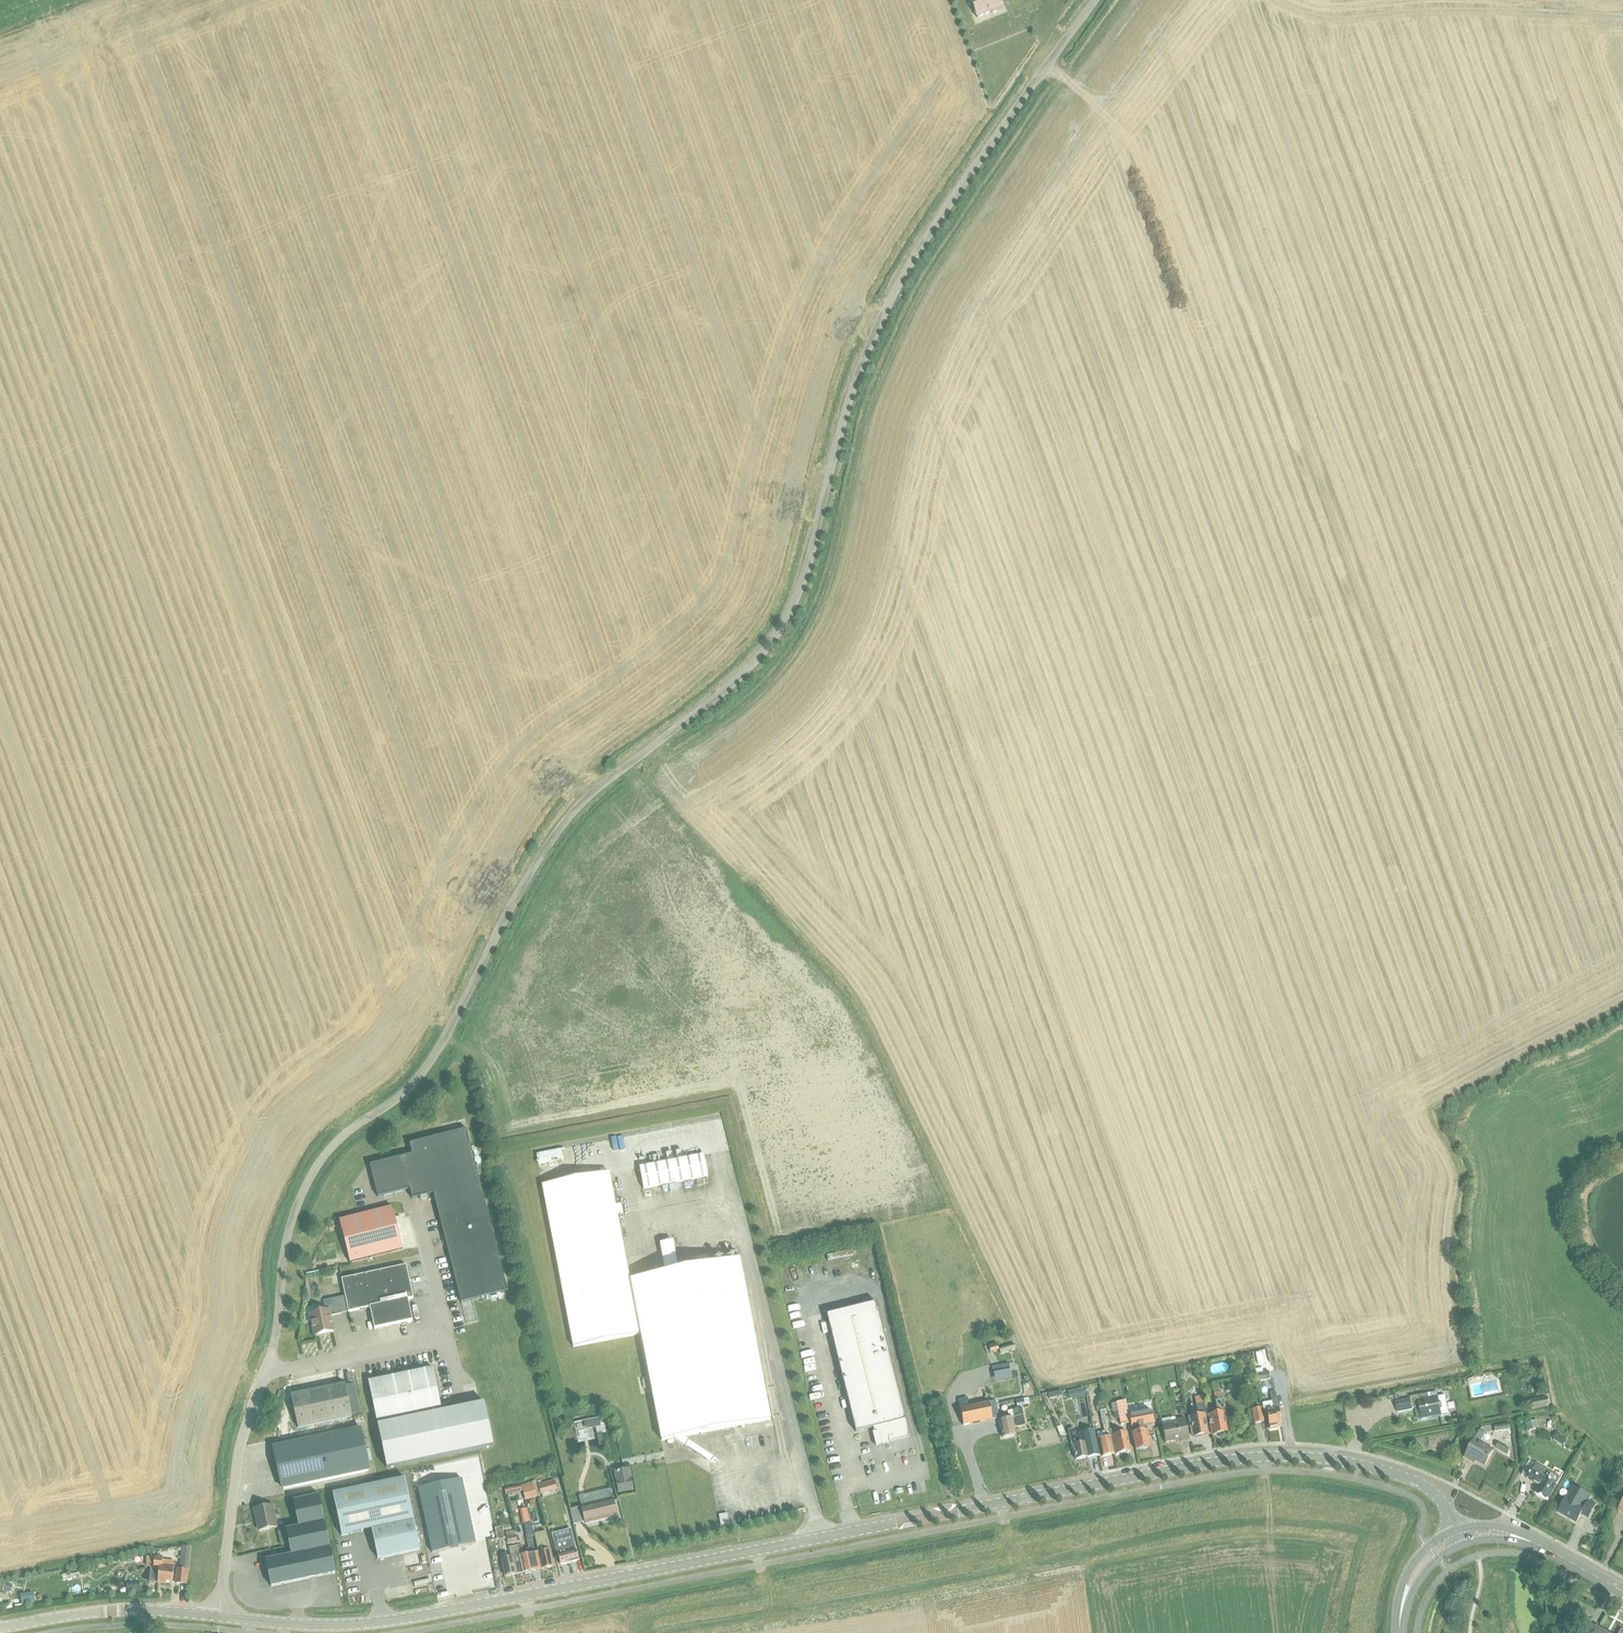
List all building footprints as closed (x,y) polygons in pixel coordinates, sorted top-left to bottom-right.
[(1005,8),(1001,0),(972,0),(979,18),(1005,8)] [(412,1154),(369,1165),(378,1197),(409,1189),(412,1199),(421,1196),(422,1198),(426,1197),(426,1195),(433,1193),(461,1303),(507,1291),(466,1129),(409,1144),(412,1154)] [(538,1149),(540,1159),(563,1157),(562,1147),(538,1149)] [(639,1167),(644,1189),(707,1177),(703,1155),(639,1167)] [(661,1441),(770,1420),(739,1258),(629,1279),(608,1172),(542,1185),(573,1347),(641,1334),(661,1441)] [(391,1206),(339,1220),(350,1262),(402,1249),(391,1206)] [(678,1267),(676,1258),(679,1257),(675,1238),(662,1240),(667,1269),(678,1267)] [(341,1297),(342,1301),(346,1301),(348,1312),(370,1307),(374,1329),(412,1320),(408,1299),(413,1298),(406,1265),(341,1279),(345,1296),(341,1297)] [(342,1301),(341,1297),(323,1301),(325,1310),(310,1314),(315,1335),(333,1331),(330,1316),(341,1314),(338,1302),(342,1301)] [(909,1437),(905,1420),(876,1303),(826,1315),(856,1432),(873,1428),(874,1432),(873,1432),(876,1446),(890,1442),(909,1437)] [(997,1343),(989,1346),(991,1352),(999,1349),(997,1343)] [(1014,1345),(999,1350),(1000,1355),(1016,1350),(1014,1345)] [(994,1373),(1010,1370),(1009,1363),(992,1366),(994,1373)] [(808,1376),(821,1371),(819,1366),(806,1370),(808,1376)] [(432,1368),(368,1381),(386,1468),(493,1445),(484,1402),(441,1411),(432,1368)] [(1260,1381),(1271,1379),(1269,1372),(1258,1374),(1260,1381)] [(1262,1392),(1270,1391),(1269,1383),(1261,1384),(1262,1392)] [(345,1384),(291,1396),(298,1428),(352,1417),(345,1384)] [(1082,1388),(1075,1389),(1077,1398),(1084,1396),(1082,1388)] [(1213,1435),(1228,1432),(1224,1416),(1227,1415),(1221,1392),(1214,1394),(1219,1418),(1210,1420),(1213,1435)] [(1279,1424),(1282,1424),(1276,1392),(1271,1393),(1275,1409),(1267,1410),(1271,1429),(1279,1427),(1279,1424)] [(1396,1402),(1397,1412),(1420,1408),(1422,1419),(1448,1414),(1445,1396),(1437,1397),(1428,1399),(1427,1394),(1410,1397),(1410,1399),(1396,1402)] [(1194,1437),(1208,1434),(1206,1421),(1208,1421),(1203,1395),(1195,1397),(1199,1416),(1190,1418),(1194,1437)] [(1533,1396),(1534,1407),(1550,1406),(1550,1395),(1533,1396)] [(963,1425),(998,1418),(995,1401),(969,1406),(967,1397),(958,1399),(959,1408),(963,1425)] [(1015,1400),(1017,1406),(1025,1405),(1029,1404),(1028,1398),(1023,1399),(1023,1398),(1015,1400)] [(1091,1420),(1086,1399),(1076,1401),(1081,1422),(1091,1420)] [(1117,1402),(1121,1424),(1131,1422),(1128,1411),(1126,1400),(1117,1402)] [(1102,1402),(1095,1403),(1097,1411),(1104,1409),(1102,1402)] [(1008,1418),(999,1420),(1003,1438),(1015,1435),(1014,1428),(1025,1426),(1021,1408),(1015,1409),(1015,1410),(1012,1410),(1007,1411),(1008,1418)] [(1255,1424),(1264,1422),(1261,1408),(1252,1410),(1255,1424)] [(1111,1437),(1110,1430),(1106,1410),(1100,1411),(1105,1432),(1098,1433),(1103,1457),(1115,1455),(1111,1437)] [(1135,1415),(1129,1416),(1131,1422),(1132,1428),(1136,1450),(1150,1447),(1148,1439),(1150,1439),(1148,1425),(1154,1423),(1152,1411),(1135,1415)] [(1180,1441),(1189,1440),(1185,1419),(1176,1421),(1177,1423),(1162,1426),(1165,1443),(1180,1440),(1180,1441)] [(1537,1421),(1525,1424),(1527,1431),(1539,1428),(1537,1421)] [(1061,1425),(1057,1427),(1061,1436),(1065,1434),(1061,1425)] [(359,1428),(274,1446),(283,1489),(368,1471),(359,1428)] [(1130,1452),(1127,1434),(1126,1432),(1121,1433),(1119,1428),(1110,1430),(1111,1437),(1114,1436),(1117,1454),(1130,1452)] [(1094,1430),(1076,1434),(1075,1429),(1069,1430),(1073,1452),(1075,1452),(1077,1460),(1099,1455),(1094,1430)] [(1480,1443),(1485,1434),(1480,1431),(1474,1440),(1465,1457),(1471,1461),(1472,1459),(1485,1466),(1493,1451),(1480,1443)] [(1554,1434),(1552,1437),(1553,1440),(1556,1441),(1559,1441),(1561,1438),(1560,1434),(1557,1433),(1554,1434)] [(1499,1443),(1496,1448),(1507,1455),(1510,1450),(1499,1443)] [(1535,1494),(1548,1501),(1560,1478),(1536,1464),(1527,1479),(1540,1486),(1535,1494)] [(629,1468),(614,1471),(618,1493),(633,1490),(629,1468)] [(419,1549),(403,1478),(333,1494),(341,1533),(370,1527),(377,1559),(419,1549)] [(462,1479),(419,1488),(432,1553),(475,1544),(462,1479)] [(550,1482),(538,1485),(541,1495),(553,1491),(550,1482)] [(520,1486),(504,1489),(505,1495),(521,1491),(520,1486)] [(1566,1498),(1558,1512),(1577,1522),(1581,1515),(1588,1519),(1596,1504),(1589,1501),(1591,1497),(1574,1487),(1567,1498),(1566,1498)] [(534,1488),(522,1491),(525,1503),(537,1499),(534,1488)] [(336,1573),(319,1496),(293,1501),(299,1527),(286,1530),(287,1537),(291,1555),(266,1561),(271,1587),(336,1573)] [(616,1516),(612,1500),(570,1511),(574,1524),(585,1521),(585,1523),(616,1516)] [(277,1527),(272,1506),(254,1509),(259,1531),(277,1527)] [(528,1507),(521,1508),(524,1524),(532,1522),(528,1507)] [(721,1511),(722,1523),(731,1522),(730,1510),(721,1511)] [(526,1538),(534,1536),(530,1523),(523,1525),(526,1538)] [(498,1540),(504,1538),(502,1527),(495,1529),(498,1540)] [(570,1529),(552,1534),(558,1555),(560,1565),(578,1561),(572,1535),(570,1529)] [(286,1530),(278,1531),(280,1538),(287,1537),(286,1530)] [(554,1567),(550,1551),(545,1531),(534,1534),(537,1547),(538,1555),(542,1570),(554,1567)] [(509,1545),(517,1543),(515,1532),(506,1534),(509,1545)] [(1588,1546),(1593,1536),(1587,1532),(1581,1543),(1588,1546)] [(521,1544),(517,1545),(524,1573),(541,1569),(538,1555),(536,1555),(532,1540),(526,1541),(528,1549),(522,1550),(521,1544)] [(524,1573),(517,1545),(509,1547),(511,1558),(502,1560),(505,1577),(524,1573)] [(188,1584),(191,1548),(182,1547),(180,1570),(177,1570),(175,1583),(188,1584)] [(147,1557),(147,1568),(151,1568),(150,1582),(158,1583),(158,1584),(165,1585),(165,1587),(171,1587),(171,1585),(173,1585),(174,1568),(175,1560),(163,1559),(163,1558),(154,1557),(147,1557)] [(445,1577),(450,1575),(446,1562),(441,1564),(445,1577)] [(140,1583),(127,1584),(127,1593),(141,1592),(140,1583)] [(3,1584),(2,1590),(12,1592),(13,1585),(3,1584)] [(23,1604),(35,1603),(35,1593),(23,1593),(23,1604)]
